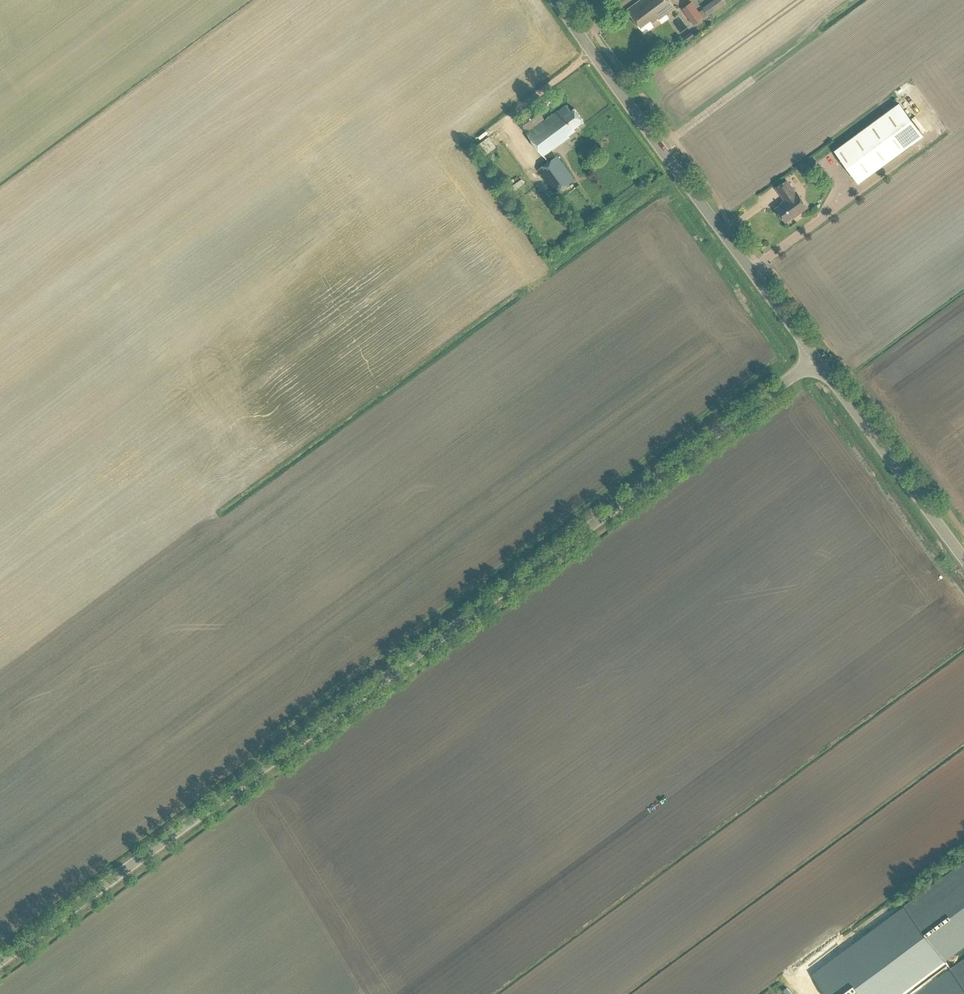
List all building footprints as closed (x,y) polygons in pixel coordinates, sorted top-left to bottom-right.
[(641,28),(652,20),(653,22),(659,18),(660,20),(677,7),(673,0),(638,0),(627,8),(641,28)] [(708,14),(726,2),(724,0),(712,0),(702,7),(708,14)] [(691,1),(682,8),(693,24),(703,17),(691,1)] [(686,42),(694,36),(690,31),(682,37),(686,42)] [(895,104),(834,149),(858,181),(923,134),(899,101),(898,102),(895,104)] [(534,105),(516,119),(544,157),(545,156),(549,161),(538,169),(554,193),(575,179),(558,155),(557,156),(553,150),(570,137),(569,136),(576,130),(575,128),(584,121),(574,108),(571,110),(567,104),(543,122),(542,121),(544,119),(534,105)] [(484,156),(496,147),(488,137),(476,146),(484,156)] [(783,203),(776,207),(785,220),(794,214),(795,215),(807,206),(798,192),(796,193),(787,180),(776,187),(785,199),(782,201),(783,203)] [(904,904),(912,916),(944,959),(963,944),(963,860),(904,904)] [(950,967),(963,986),(963,957),(950,967)]
